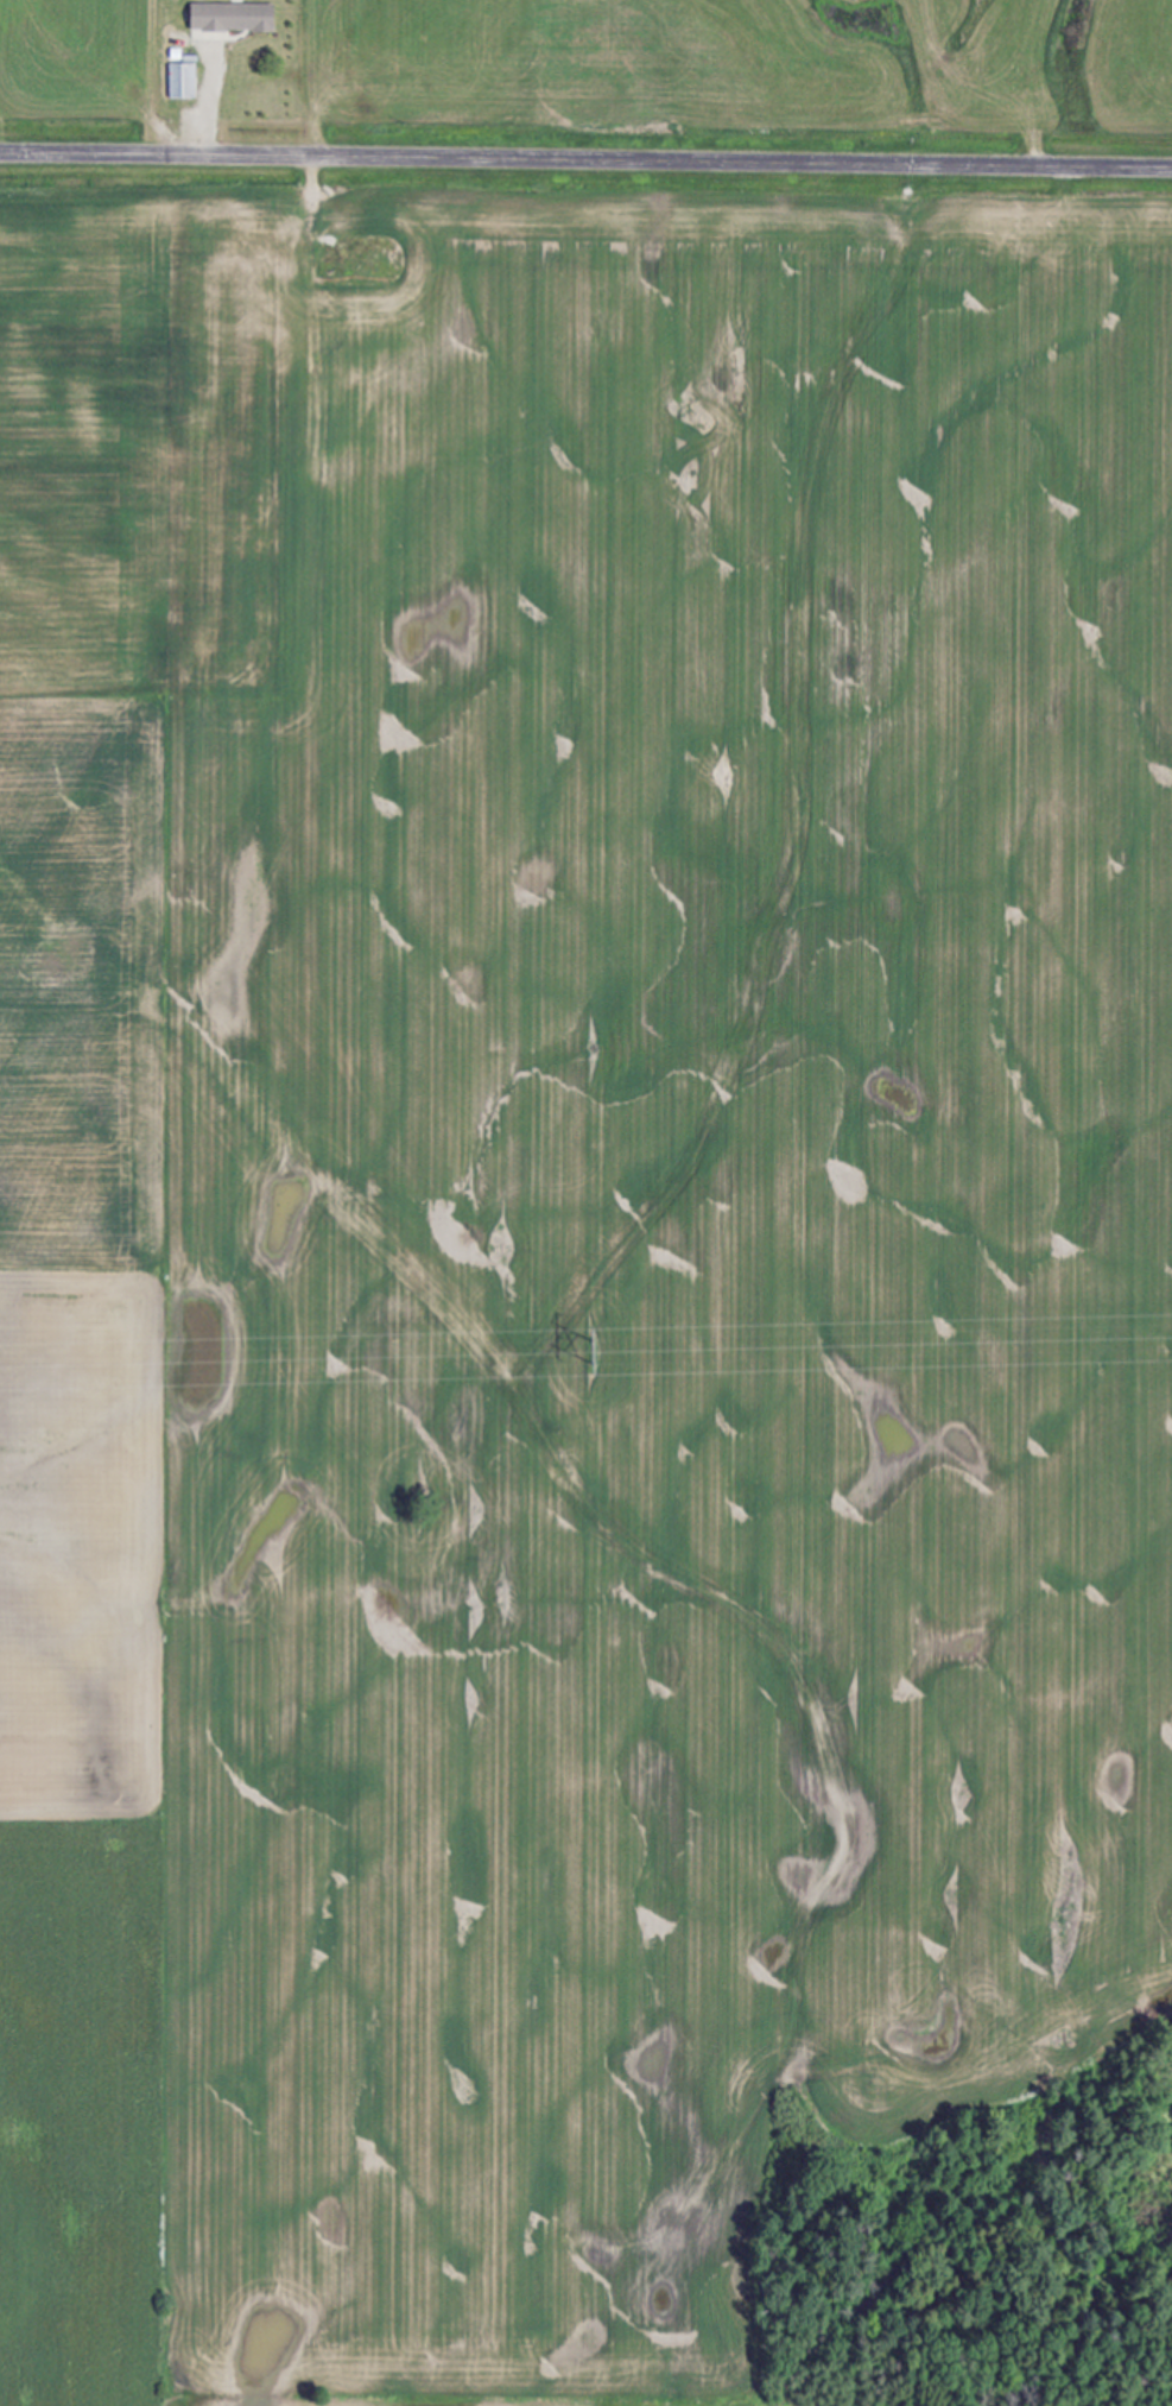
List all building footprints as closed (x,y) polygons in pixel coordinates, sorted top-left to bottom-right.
[(273,4),(190,4),(190,32),(273,33),(273,4)]
